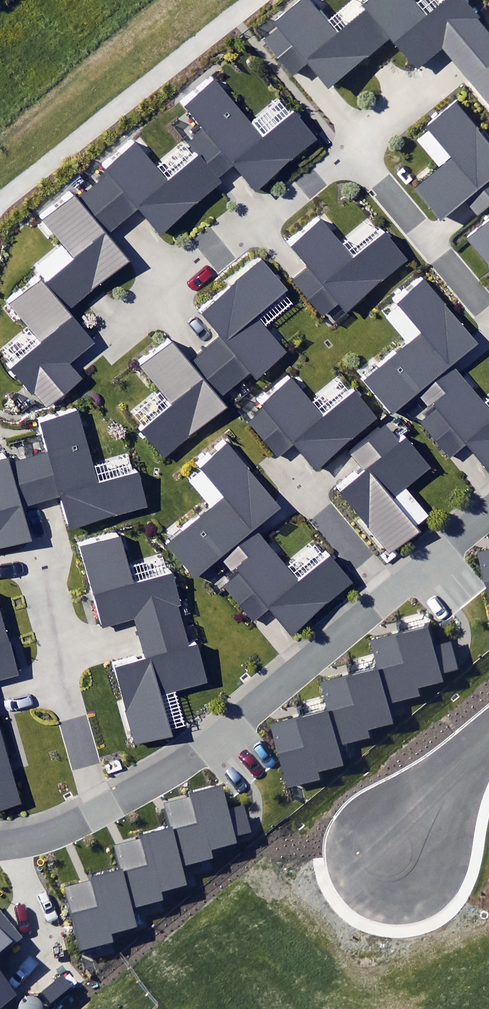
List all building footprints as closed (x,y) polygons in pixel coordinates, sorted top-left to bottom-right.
[(488,104),(488,28),(467,0),(447,0),(428,15),(416,0),(366,0),(360,5),(364,11),(336,33),(309,0),(303,0),(274,23),(279,29),(265,40),(291,72),(307,59),(328,84),(390,35),(416,67),(442,46),(488,104)] [(13,369),(47,410),(83,379),(71,364),(95,344),(68,311),(127,262),(104,236),(139,207),(160,231),(219,182),(216,178),(234,163),(257,191),(320,138),(295,109),(265,135),(215,75),(179,105),(218,151),(207,161),(200,153),(167,180),(136,142),(41,221),(72,258),(45,281),(42,276),(8,304),(42,345),(13,369)] [(477,215),(488,205),(488,143),(456,103),(428,125),(454,157),(414,189),(440,221),(465,200),(477,215)] [(339,302),(347,312),(409,260),(386,233),(353,260),(320,222),(290,248),(307,268),(291,281),(321,317),(339,302)] [(467,239),(488,267),(488,222),(467,239)] [(290,291),(260,256),(193,313),(214,337),(191,357),(174,337),(138,367),(170,406),(141,431),(164,458),(223,408),(216,399),(249,371),(256,380),(289,352),(259,317),(290,291)] [(423,387),(450,365),(477,343),(425,281),(398,304),(423,333),(365,381),(392,414),(423,387)] [(423,387),(441,408),(422,424),(450,458),(465,445),(488,473),(488,411),(450,365),(423,387)] [(337,491),(389,555),(419,531),(393,498),(431,467),(407,437),(403,441),(380,414),(376,417),(354,391),(320,419),(290,383),(262,406),(266,411),(250,424),(277,457),(295,442),(318,470),(345,448),(363,470),(337,491)] [(47,451),(29,456),(41,497),(63,491),(72,524),(144,504),(136,475),(97,486),(76,413),(39,423),(47,451)] [(270,606),(292,632),(353,582),(331,555),(300,581),(257,530),(283,508),(229,442),(197,468),(221,497),(164,545),(194,581),(225,556),(240,574),(226,585),(254,619),(270,606)] [(29,456),(10,461),(9,456),(0,458),(0,547),(28,539),(18,503),(41,497),(29,456)] [(138,637),(184,625),(172,578),(132,588),(119,538),(81,548),(102,628),(134,620),(138,637)] [(473,550),(488,606),(488,546),(473,550)] [(16,673),(0,617),(0,678),(16,673)] [(266,720),(285,793),(326,782),(323,772),(349,765),(344,746),(374,738),(371,728),(396,721),(390,700),(418,693),(416,685),(443,678),(442,672),(458,668),(451,643),(437,646),(431,622),(370,638),(377,663),(317,679),(324,705),(266,720)] [(190,646),(184,625),(138,637),(143,655),(110,664),(132,748),(172,737),(161,695),(207,683),(196,644),(190,646)] [(19,801),(0,735),(0,807),(19,801)] [(115,842),(122,868),(133,910),(164,901),(162,891),(187,884),(181,864),(209,856),(207,848),(234,841),(233,835),(249,831),(242,806),(228,810),(221,785),(161,802),(169,828),(115,842)] [(139,929),(133,910),(122,868),(57,884),(76,956),(117,946),(114,936),(139,929)] [(13,936),(0,920),(0,946),(13,936)] [(15,995),(0,975),(0,1006),(15,995)] [(25,996),(22,998),(19,1002),(18,1006),(18,1008),(42,1008),(42,1006),(41,1002),(39,999),(36,996),(33,995),(29,995),(25,996)]
